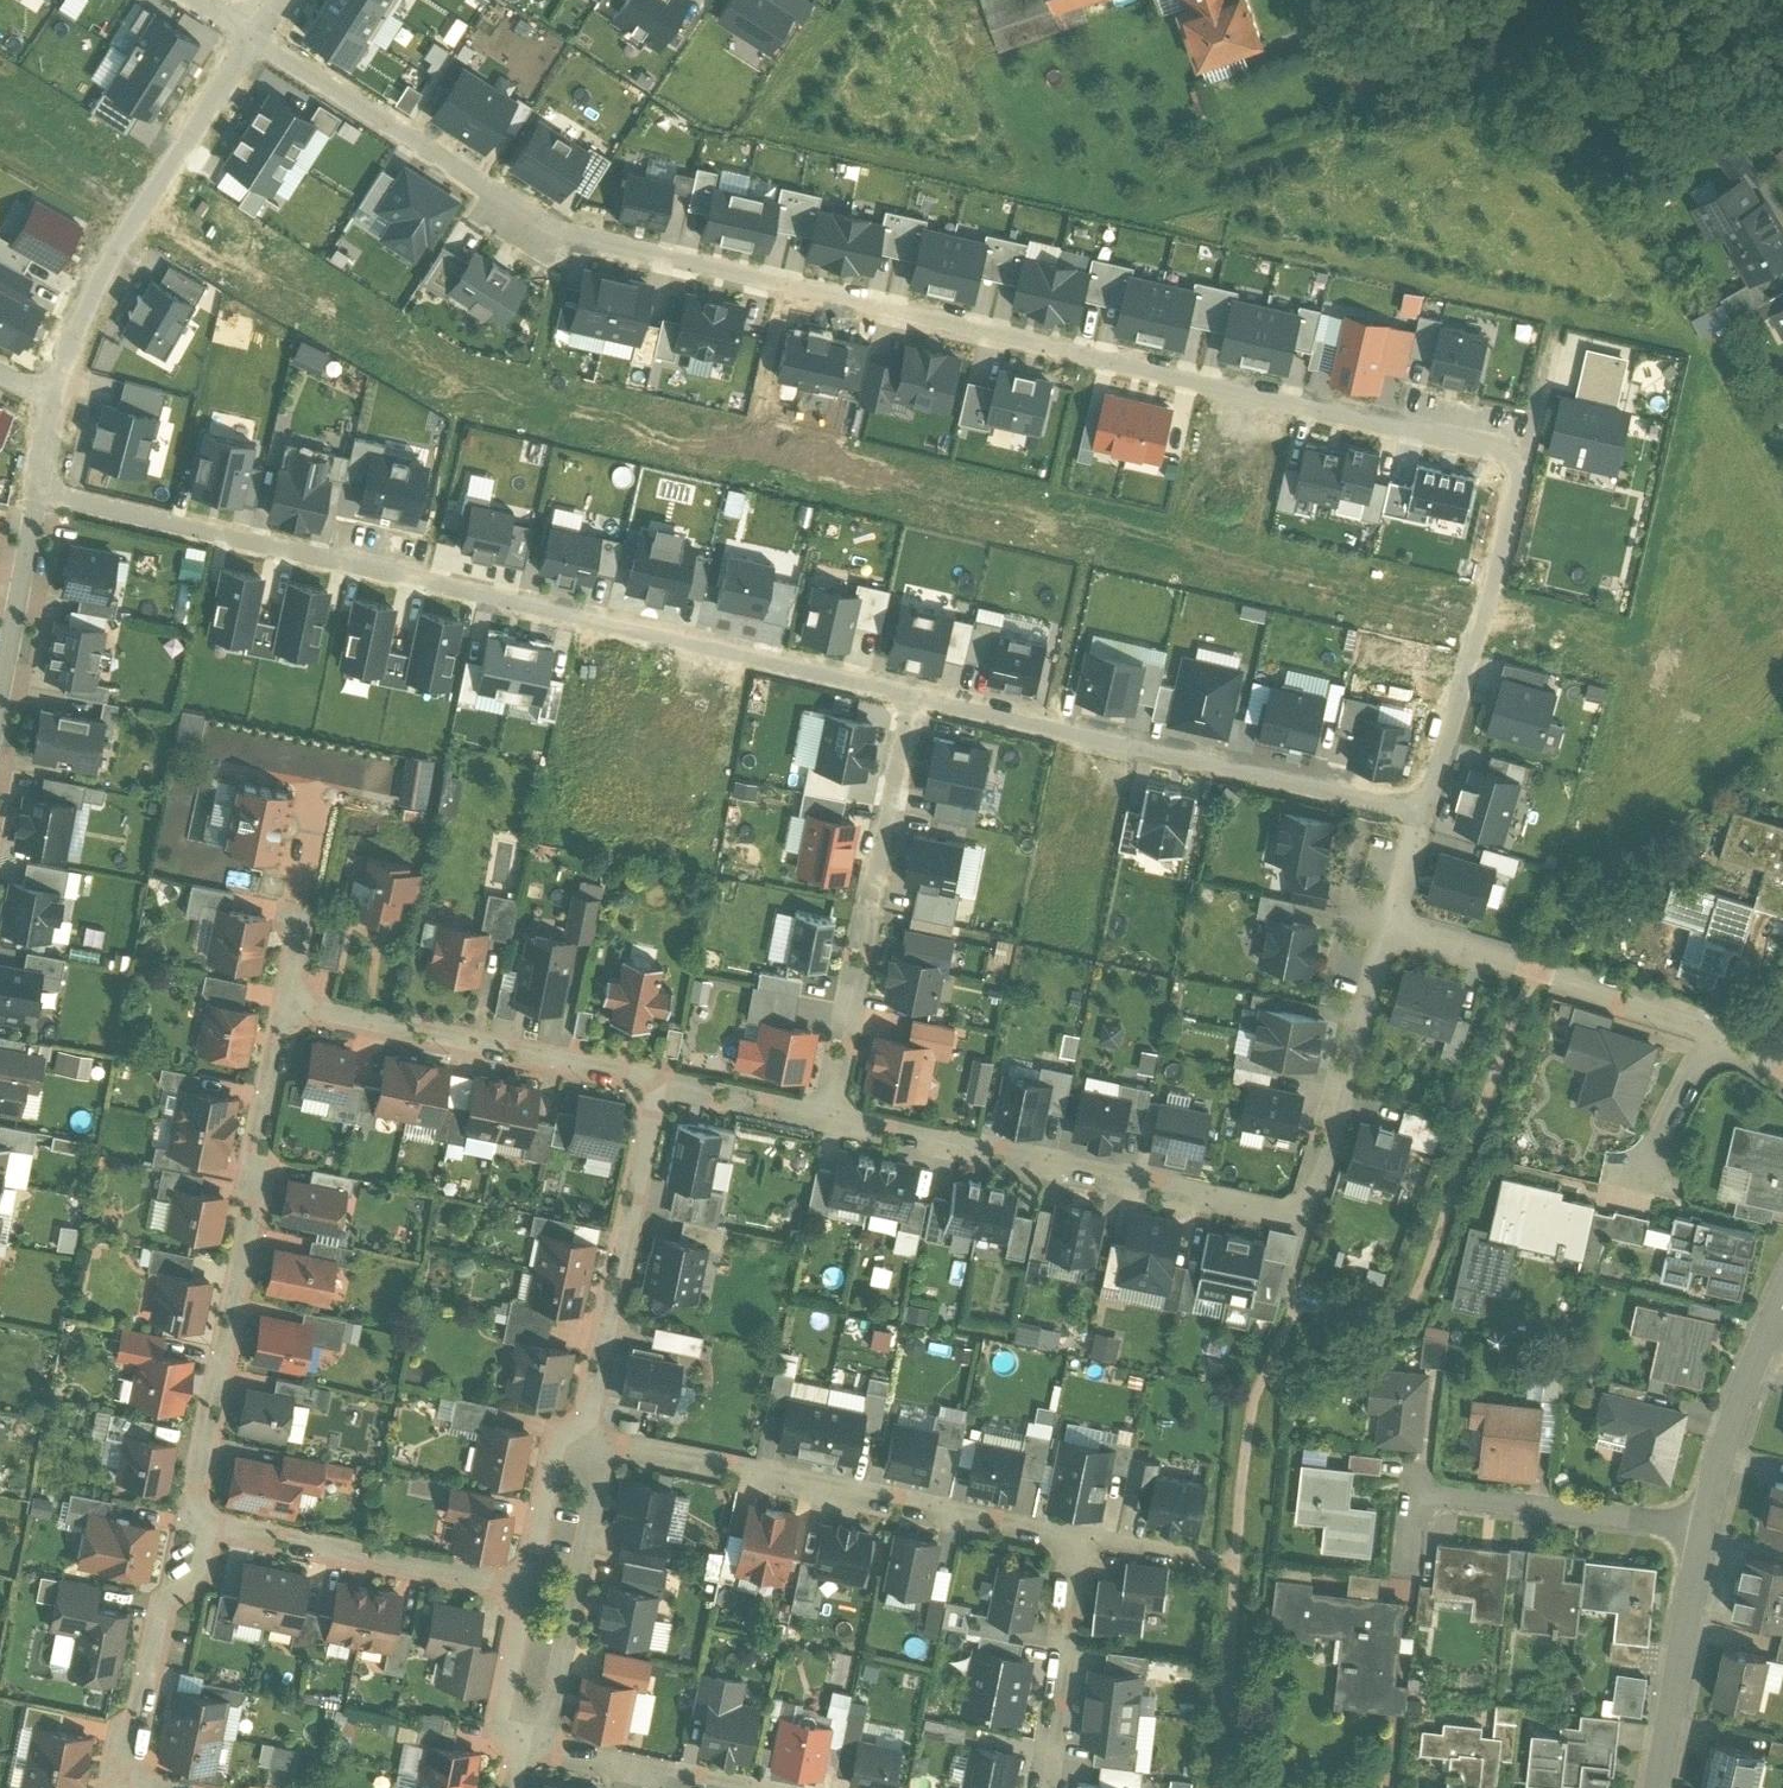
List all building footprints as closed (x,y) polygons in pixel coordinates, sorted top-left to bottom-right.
[(78,17),(84,0),(62,0),(58,10),(78,17)] [(321,6),(367,35),(372,38),(389,11),(371,0),(325,0),(321,6)] [(389,11),(396,0),(371,0),(389,11)] [(607,1),(619,8),(613,17),(657,44),(662,36),(675,44),(681,34),(669,26),(686,0),(607,0),(607,1)] [(719,17),(769,50),(791,17),(767,2),(764,0),(730,0),(719,17)] [(767,2),(791,17),(799,22),(812,3),(807,0),(768,0),(767,2)] [(993,38),(1098,0),(980,0),(993,38)] [(1244,0),(1184,0),(1187,9),(1173,13),(1193,69),(1260,47),(1244,0)] [(367,35),(321,6),(304,34),(349,63),(367,35)] [(198,41),(153,13),(126,54),(173,83),(198,41)] [(173,83),(126,54),(105,89),(139,110),(151,117),(173,83)] [(512,102),(464,71),(435,114),(483,145),(498,122),(512,102)] [(139,110),(105,89),(91,110),(125,132),(139,110)] [(516,95),(512,102),(498,122),(515,133),(533,106),(516,95)] [(309,118),(281,101),(261,134),(294,155),(315,122),(309,118)] [(309,118),(315,122),(330,132),(341,116),(319,103),(309,118)] [(585,151),(540,123),(514,164),(559,193),(566,180),(585,151)] [(294,155),(261,134),(237,171),(252,181),(268,191),(270,193),(294,155)] [(1753,162),(1732,136),(1711,151),(1723,166),(1728,162),(1738,174),(1753,162)] [(589,145),(585,151),(566,180),(586,193),(609,158),(589,145)] [(451,195),(406,167),(384,202),(399,212),(428,230),(451,195)] [(705,214),(712,185),(715,172),(697,167),(687,209),(705,214)] [(674,181),(627,170),(616,216),(664,227),(674,181)] [(1745,180),(1696,208),(1712,235),(1724,228),(1724,227),(1760,206),(1745,180)] [(268,191),(252,181),(237,205),(253,214),(268,191)] [(700,236),(733,244),(745,193),(712,185),(705,214),(700,236)] [(810,237),(817,207),(819,195),(782,187),(779,201),(772,228),(810,237)] [(745,193),(733,244),(767,252),(772,228),(779,201),(745,193)] [(79,226),(38,203),(15,243),(57,266),(79,226)] [(1766,203),(1760,206),(1724,227),(1724,228),(1738,251),(1740,250),(1756,278),(1754,279),(1755,280),(1782,264),(1782,234),(1781,231),(1782,230),(1766,203)] [(805,258),(838,265),(850,215),(817,207),(810,237),(805,258)] [(886,210),(883,222),(876,252),(916,261),(924,227),(926,220),(886,210)] [(413,255),(428,230),(399,212),(384,236),(413,255)] [(850,215),(838,265),(871,273),(876,252),(883,222),(850,215)] [(911,281),(943,288),(955,235),(924,227),(916,261),(911,281)] [(1021,284),(1029,252),(1031,243),(987,233),(985,242),(977,274),(1021,284)] [(985,242),(955,235),(943,288),(972,295),(977,274),(985,242)] [(1017,305),(1047,312),(1059,259),(1029,252),(1021,284),(1017,305)] [(490,264),(473,254),(450,289),(471,303),(467,308),(485,319),(488,314),(489,314),(499,299),(509,306),(523,285),(507,275),(509,272),(492,261),(490,264)] [(620,265),(584,256),(569,317),(605,326),(620,265)] [(1125,308),(1133,278),(1135,267),(1092,257),(1090,266),(1083,298),(1125,308)] [(1059,259),(1047,312),(1078,319),(1083,298),(1090,266),(1059,259)] [(24,295),(32,280),(0,263),(0,283),(24,295)] [(169,265),(158,285),(192,305),(203,284),(169,265)] [(658,274),(620,265),(605,326),(644,335),(658,274)] [(1120,331),(1151,338),(1163,285),(1133,278),(1125,308),(1120,331)] [(158,285),(149,280),(121,329),(163,354),(192,305),(158,285)] [(1755,280),(1722,299),(1724,304),(1733,321),(1753,309),(1768,301),(1755,280)] [(1230,332),(1237,301),(1240,291),(1196,281),(1194,292),(1186,322),(1230,332)] [(0,283),(0,338),(18,348),(41,304),(24,295),(0,283)] [(1194,292),(1163,285),(1151,338),(1181,345),(1186,322),(1194,292)] [(1753,309),(1761,323),(1775,314),(1774,313),(1782,308),(1782,292),(1768,301),(1753,309)] [(741,305),(687,293),(680,321),(675,344),(730,356),(741,305)] [(1225,354),(1256,361),(1268,308),(1237,301),(1230,332),(1225,354)] [(1724,304),(1693,321),(1702,338),(1733,321),(1724,304)] [(1300,305),(1298,315),(1291,345),(1312,350),(1321,310),(1300,305)] [(1298,315),(1268,308),(1256,361),(1285,368),(1291,345),(1298,315)] [(1774,313),(1775,314),(1782,329),(1782,308),(1774,313)] [(1393,325),(1347,314),(1331,379),(1377,390),(1383,367),(1393,325)] [(1435,360),(1443,325),(1444,320),(1421,314),(1411,354),(1435,360)] [(675,344),(680,321),(663,317),(654,354),(672,358),(675,344)] [(1414,330),(1393,325),(1383,367),(1403,372),(1414,330)] [(1487,335),(1443,325),(1435,360),(1432,372),(1476,382),(1487,335)] [(290,361),(319,370),(326,347),(296,339),(290,361)] [(960,360),(905,347),(900,368),(894,396),(949,409),(960,360)] [(1588,347),(1577,394),(1618,403),(1629,356),(1588,347)] [(894,396),(900,368),(870,361),(861,399),(892,406),(894,396)] [(1053,382),(1003,370),(998,389),(991,419),(1041,431),(1053,382)] [(991,419),(998,389),(970,382),(960,421),(989,428),(991,419)] [(1096,445),(1128,452),(1140,403),(1107,395),(1096,445)] [(1625,413),(1568,400),(1556,446),(1573,450),(1570,461),(1589,466),(1592,453),(1614,458),(1625,413)] [(1140,403),(1128,452),(1159,460),(1171,410),(1140,403)] [(157,416),(105,404),(91,462),(143,474),(157,416)] [(0,407),(0,437),(12,414),(0,407)] [(200,430),(187,491),(239,502),(247,463),(252,442),(200,430)] [(1347,455),(1309,446),(1303,471),(1298,490),(1336,499),(1337,494),(1347,455)] [(1349,447),(1347,455),(1337,494),(1366,501),(1371,480),(1377,454),(1349,447)] [(277,464),(267,519),(320,529),(332,477),(326,475),(329,457),(290,449),(286,466),(277,464)] [(425,465),(371,453),(359,507),(413,519),(425,465)] [(1418,463),(1408,506),(1466,519),(1475,476),(1418,463)] [(1298,490),(1303,471),(1287,467),(1277,506),(1293,510),(1298,490)] [(1388,484),(1371,480),(1366,501),(1362,515),(1379,519),(1388,484)] [(512,511),(471,500),(458,548),(500,559),(510,520),(512,511)] [(533,526),(510,520),(500,559),(523,565),(533,526)] [(600,537),(551,525),(540,570),(589,582),(591,571),(600,537)] [(694,546),(639,534),(627,590),(682,602),(683,595),(692,555),(694,546)] [(622,542),(600,537),(591,571),(613,576),(622,542)] [(72,547),(63,591),(81,594),(107,600),(108,598),(116,556),(72,547)] [(773,560),(730,551),(719,601),(762,610),(769,577),(773,560)] [(710,559),(692,555),(683,595),(702,599),(710,559)] [(260,579),(223,572),(210,632),(247,640),(251,619),(260,579)] [(796,583),(769,577),(762,610),(761,617),(788,623),(796,583)] [(861,583),(857,598),(851,624),(879,631),(889,590),(861,583)] [(326,593),(290,586),(282,626),(277,646),(313,654),(326,593)] [(857,598),(816,588),(804,636),(845,646),(851,624),(857,598)] [(107,600),(81,594),(78,611),(106,617),(115,618),(118,600),(108,598),(107,600)] [(954,606),(904,594),(889,657),(939,669),(942,657),(952,616),(954,606)] [(392,609),(354,601),(339,669),(377,677),(383,649),(392,609)] [(68,625),(103,631),(106,617),(78,611),(71,610),(68,625)] [(463,620),(421,611),(411,655),(405,683),(447,691),(463,620)] [(973,621),(952,616),(942,657),(963,661),(973,621)] [(259,654),(266,622),(251,619),(247,640),(244,651),(259,654)] [(967,658),(995,664),(1002,636),(1004,625),(976,619),(967,658)] [(277,646),(282,626),(266,622),(259,654),(275,658),(277,646)] [(57,623),(47,676),(68,680),(93,685),(93,683),(103,631),(68,625),(57,623)] [(524,637),(490,629),(483,663),(477,690),(510,698),(524,637)] [(1042,644),(1002,636),(995,664),(993,677),(1033,686),(1042,644)] [(554,643),(524,637),(510,698),(541,704),(547,677),(554,643)] [(398,652),(383,649),(377,677),(392,680),(398,652)] [(1143,664),(1090,651),(1079,696),(1132,709),(1135,700),(1143,664)] [(411,655),(398,652),(392,680),(405,683),(411,655)] [(1145,658),(1143,664),(1135,700),(1154,704),(1164,663),(1145,658)] [(483,663),(468,660),(460,699),(474,702),(477,690),(483,663)] [(1237,676),(1185,665),(1179,688),(1172,722),(1225,733),(1237,676)] [(1558,684),(1500,667),(1484,722),(1542,739),(1558,684)] [(564,681),(547,677),(541,704),(538,717),(556,720),(564,681)] [(93,685),(68,680),(65,694),(103,701),(106,702),(109,686),(93,683),(93,685)] [(1172,722),(1179,688),(1161,684),(1153,717),(1172,722)] [(1264,734),(1286,740),(1300,692),(1276,686),(1264,734)] [(1323,698),(1300,692),(1286,740),(1310,746),(1323,698)] [(103,701),(100,720),(106,721),(104,734),(113,735),(119,705),(106,702),(103,701)] [(41,708),(31,760),(96,772),(104,734),(106,721),(100,720),(41,708)] [(874,724),(825,713),(814,765),(850,773),(862,776),(874,724)] [(1408,726),(1362,715),(1351,762),(1397,773),(1408,726)] [(991,752),(939,741),(927,793),(940,796),(980,804),(991,752)] [(425,805),(431,757),(403,754),(398,802),(425,805)] [(1532,767),(1492,754),(1486,772),(1520,783),(1526,785),(1532,767)] [(799,810),(807,811),(840,819),(850,773),(814,765),(810,764),(799,810)] [(1486,772),(1473,768),(1456,823),(1502,837),(1520,783),(1486,772)] [(44,776),(40,798),(73,804),(73,806),(82,808),(86,784),(44,776)] [(437,809),(452,811),(457,778),(442,776),(437,809)] [(289,797),(237,785),(222,847),(275,859),(289,797)] [(1195,797),(1150,786),(1137,840),(1182,851),(1195,797)] [(1228,788),(1219,799),(1231,808),(1239,796),(1228,788)] [(20,830),(17,846),(63,855),(73,806),(73,804),(40,798),(27,795),(23,812),(21,811),(17,829),(20,830)] [(980,804),(940,796),(935,815),(976,824),(980,804)] [(1735,810),(1721,855),(1766,868),(1754,906),(1782,914),(1782,824),(1735,810)] [(794,869),(846,881),(858,823),(840,819),(807,811),(794,869)] [(1331,824),(1286,814),(1277,859),(1302,864),(1299,875),(1318,879),(1320,867),(1322,868),(1326,849),(1327,849),(1328,847),(1327,847),(1329,834),(1330,834),(1331,833),(1330,832),(1331,824)] [(1507,855),(1485,849),(1480,866),(1495,871),(1502,873),(1507,855)] [(416,898),(423,870),(366,855),(362,874),(357,873),(348,908),(395,920),(402,894),(416,898)] [(1480,866),(1443,855),(1435,881),(1444,884),(1439,901),(1482,914),(1495,871),(1480,866)] [(1519,858),(1507,855),(1502,873),(1514,876),(1519,858)] [(27,862),(23,885),(56,892),(56,894),(64,895),(69,870),(27,862)] [(1299,875),(1298,875),(1293,900),(1297,902),(1324,907),(1329,881),(1318,879),(1299,875)] [(1751,905),(1677,882),(1666,919),(1710,932),(1700,963),(1700,964),(1719,970),(1724,971),(1732,946),(1740,949),(1745,933),(1742,932),(1751,905)] [(13,883),(4,930),(48,939),(52,918),(57,919),(61,902),(54,901),(56,894),(56,892),(23,885),(13,883)] [(955,890),(920,883),(914,914),(954,922),(961,891),(955,890)] [(215,910),(229,913),(233,892),(188,884),(182,915),(213,920),(215,910)] [(574,894),(565,936),(588,941),(597,899),(574,894)] [(1293,900),(1263,894),(1258,917),(1273,920),(1273,918),(1293,922),(1297,902),(1293,900)] [(515,902),(494,897),(486,935),(508,940),(515,902)] [(229,913),(215,910),(213,920),(205,959),(258,970),(268,921),(229,913)] [(1776,915),(1759,910),(1749,940),(1767,946),(1776,915)] [(795,916),(786,965),(823,972),(833,923),(795,916)] [(912,916),(905,950),(944,959),(948,959),(955,925),(912,916)] [(1293,922),(1273,918),(1273,920),(1264,963),(1309,972),(1312,957),(1314,958),(1317,943),(1315,942),(1318,927),(1293,922)] [(341,931),(319,926),(311,965),(333,969),(341,931)] [(486,935),(438,926),(427,975),(475,985),(486,935)] [(571,946),(527,936),(511,1007),(555,1017),(571,946)] [(887,976),(938,986),(944,959),(905,950),(893,948),(887,976)] [(1700,963),(1686,959),(1681,973),(1716,983),(1719,970),(1700,964),(1700,963)] [(659,968),(621,960),(617,980),(608,978),(602,1004),(612,1006),(608,1024),(646,1032),(649,1016),(662,1019),(668,990),(655,988),(659,968)] [(26,1017),(33,971),(0,966),(0,1013),(26,1017)] [(754,985),(742,1037),(756,1040),(760,1022),(791,1029),(802,980),(760,971),(757,986),(754,985)] [(1439,982),(1431,979),(1432,978),(1420,975),(1420,976),(1408,973),(1394,1019),(1449,1035),(1454,1018),(1463,989),(1451,985),(1451,984),(1440,981),(1439,982)] [(881,1004),(932,1015),(938,986),(887,976),(881,1004)] [(243,986),(203,978),(200,993),(240,1001),(243,986)] [(257,1014),(209,1004),(198,1056),(246,1066),(257,1014)] [(1615,1018),(1576,1007),(1570,1027),(1577,1029),(1578,1024),(1611,1033),(1615,1018)] [(1285,1062),(1295,1015),(1264,1008),(1253,1055),(1275,1060),(1285,1062)] [(592,1015),(578,1011),(571,1036),(586,1040),(592,1015)] [(1316,1068),(1326,1021),(1295,1015),(1285,1062),(1316,1068)] [(1470,1022),(1454,1018),(1449,1035),(1446,1043),(1462,1048),(1470,1022)] [(913,1019),(907,1043),(923,1047),(947,1052),(953,1028),(913,1019)] [(732,1069),(803,1085),(814,1035),(791,1029),(760,1022),(756,1040),(742,1037),(739,1037),(732,1069)] [(1611,1033),(1578,1024),(1577,1029),(1568,1061),(1596,1069),(1591,1086),(1601,1089),(1595,1109),(1632,1120),(1642,1087),(1638,1086),(1644,1067),(1647,1068),(1653,1046),(1611,1033)] [(682,1031),(667,1029),(662,1057),(677,1059),(682,1031)] [(874,1036),(861,1092),(910,1104),(923,1047),(907,1043),(874,1036)] [(1462,1048),(1446,1043),(1442,1058),(1458,1063),(1462,1048)] [(53,1070),(88,1076),(92,1054),(56,1048),(53,1070)] [(352,1060),(312,1051),(302,1094),(327,1100),(342,1103),(346,1086),(352,1060)] [(1253,1055),(1237,1052),(1235,1065),(1236,1065),(1272,1073),(1275,1060),(1253,1055)] [(406,1122),(418,1064),(383,1057),(371,1115),(406,1122)] [(12,1109),(20,1065),(0,1061),(0,1107),(12,1109)] [(418,1064),(406,1122),(439,1130),(452,1071),(418,1064)] [(1043,1064),(1040,1080),(1053,1083),(1047,1108),(1064,1112),(1073,1071),(1043,1064)] [(1272,1073),(1236,1065),(1233,1081),(1269,1088),(1272,1073)] [(178,1089),(193,1092),(196,1078),(158,1070),(155,1084),(178,1089)] [(1004,1073),(994,1122),(1042,1133),(1047,1108),(1053,1083),(1040,1080),(1004,1073)] [(464,1135),(495,1141),(506,1087),(475,1081),(464,1135)] [(1153,1089),(1123,1083),(1119,1099),(1131,1102),(1126,1127),(1144,1131),(1148,1113),(1150,1102),(1153,1089)] [(362,1089),(346,1086),(342,1103),(327,1100),(323,1120),(354,1126),(362,1089)] [(1303,1097),(1251,1086),(1244,1123),(1296,1134),(1303,1097)] [(535,1093),(506,1087),(495,1141),(524,1147),(535,1093)] [(178,1089),(172,1119),(228,1130),(234,1101),(193,1092),(178,1089)] [(1192,1096),(1171,1091),(1168,1105),(1150,1102),(1148,1113),(1162,1116),(1158,1135),(1154,1156),(1200,1165),(1211,1114),(1189,1110),(1192,1096)] [(1119,1099),(1085,1092),(1076,1136),(1094,1140),(1093,1143),(1109,1146),(1110,1143),(1122,1145),(1126,1127),(1131,1102),(1119,1099)] [(623,1106),(578,1097),(573,1119),(567,1147),(566,1153),(610,1163),(623,1106)] [(1444,1121),(1406,1110),(1398,1135),(1411,1138),(1409,1144),(1435,1152),(1444,1121)] [(1162,1116),(1148,1113),(1144,1131),(1144,1132),(1158,1135),(1162,1116)] [(567,1147),(573,1119),(557,1115),(551,1144),(567,1147)] [(221,1164),(228,1130),(172,1119),(165,1152),(190,1157),(221,1164)] [(1381,1126),(1380,1129),(1363,1124),(1349,1173),(1397,1187),(1409,1144),(1411,1138),(1398,1135),(1395,1133),(1396,1130),(1394,1130),(1394,1132),(1382,1128),(1383,1126),(1381,1126)] [(716,1132),(677,1125),(667,1180),(706,1187),(716,1132)] [(1737,1127),(1731,1157),(1755,1161),(1747,1199),(1746,1201),(1776,1208),(1782,1209),(1782,1136),(1737,1127)] [(0,1130),(0,1151),(5,1152),(30,1156),(34,1136),(0,1130)] [(865,1213),(879,1154),(842,1145),(836,1171),(828,1205),(865,1213)] [(187,1174),(190,1157),(165,1152),(154,1150),(151,1166),(161,1169),(187,1174)] [(879,1154),(865,1213),(901,1222),(907,1199),(915,1162),(879,1154)] [(836,1171),(816,1167),(806,1207),(826,1212),(828,1205),(836,1171)] [(176,1190),(195,1194),(199,1177),(187,1174),(161,1169),(155,1198),(173,1202),(176,1190)] [(977,1235),(987,1186),(956,1179),(951,1201),(945,1228),(977,1235)] [(1560,1193),(1504,1180),(1491,1237),(1491,1238),(1517,1244),(1518,1237),(1535,1241),(1534,1246),(1560,1252),(1558,1257),(1564,1258),(1566,1248),(1584,1252),(1594,1212),(1595,1208),(1577,1203),(1580,1189),(1562,1185),(1560,1193)] [(346,1195),(289,1183),(281,1222),(338,1234),(346,1195)] [(722,1194),(675,1184),(669,1215),(715,1225),(722,1194)] [(987,1186),(977,1235),(1008,1242),(1015,1213),(1019,1193),(987,1186)] [(195,1194),(176,1190),(173,1202),(167,1232),(214,1243),(223,1200),(195,1194)] [(945,1228),(951,1201),(932,1197),(923,1237),(943,1241),(945,1228)] [(1776,1208),(1746,1201),(1747,1199),(1740,1198),(1736,1215),(1773,1224),(1776,1208)] [(907,1199),(901,1222),(900,1227),(918,1231),(925,1203),(907,1199)] [(1058,1204),(1046,1257),(1097,1268),(1108,1214),(1058,1204)] [(1132,1208),(1117,1279),(1169,1289),(1183,1219),(1132,1208)] [(1615,1217),(1594,1212),(1584,1252),(1579,1270),(1595,1274),(1608,1238),(1615,1217)] [(544,1234),(572,1240),(576,1222),(534,1213),(530,1233),(543,1236),(544,1234)] [(1033,1217),(1015,1213),(1008,1242),(1006,1254),(1024,1258),(1033,1217)] [(1648,1220),(1616,1214),(1615,1217),(1608,1238),(1642,1245),(1648,1220)] [(642,1289),(691,1301),(703,1252),(718,1256),(724,1229),(678,1218),(673,1240),(655,1236),(642,1289)] [(1753,1233),(1699,1222),(1698,1224),(1674,1219),(1660,1281),(1686,1287),(1690,1269),(1722,1276),(1718,1294),(1739,1299),(1753,1233)] [(1206,1263),(1258,1274),(1260,1268),(1263,1269),(1266,1256),(1269,1242),(1231,1234),(1209,1229),(1204,1256),(1208,1257),(1206,1263)] [(1491,1237),(1476,1233),(1459,1308),(1481,1313),(1487,1286),(1506,1290),(1517,1244),(1491,1238),(1491,1237)] [(537,1267),(585,1278),(593,1244),(572,1240),(544,1234),(543,1236),(537,1267)] [(162,1273),(180,1276),(184,1258),(152,1251),(148,1270),(162,1273)] [(332,1266),(273,1255),(265,1294),(324,1305),(332,1266)] [(1288,1260),(1266,1256),(1263,1269),(1260,1268),(1258,1274),(1257,1280),(1259,1280),(1256,1297),(1276,1302),(1288,1260)] [(1258,1274),(1206,1263),(1205,1269),(1203,1268),(1203,1269),(1198,1293),(1254,1305),(1256,1297),(1259,1280),(1257,1280),(1258,1274)] [(1203,1269),(1187,1266),(1182,1290),(1198,1293),(1203,1269)] [(578,1311),(585,1278),(537,1267),(530,1299),(529,1301),(553,1306),(578,1311)] [(180,1276),(162,1273),(152,1321),(196,1330),(206,1282),(180,1276)] [(1198,1293),(1182,1290),(1179,1307),(1194,1311),(1198,1293)] [(530,1299),(516,1296),(511,1299),(508,1314),(550,1323),(553,1306),(529,1301),(530,1299)] [(1723,1309),(1693,1302),(1690,1316),(1720,1323),(1723,1309)] [(1690,1316),(1639,1305),(1633,1332),(1661,1338),(1653,1375),(1702,1386),(1711,1346),(1707,1346),(1709,1337),(1718,1339),(1721,1323),(1720,1323),(1690,1316)] [(308,1329),(304,1345),(334,1351),(341,1323),(297,1314),(294,1327),(308,1329)] [(550,1323),(508,1314),(502,1340),(519,1343),(519,1341),(545,1347),(550,1323)] [(294,1327),(259,1319),(250,1362),(298,1372),(304,1345),(308,1329),(294,1327)] [(652,1324),(649,1343),(697,1351),(700,1332),(652,1324)] [(870,1344),(887,1348),(891,1329),(874,1326),(870,1344)] [(161,1338),(121,1330),(115,1360),(136,1365),(128,1401),(180,1412),(191,1361),(157,1354),(161,1338)] [(1115,1358),(1120,1337),(1096,1331),(1091,1352),(1115,1358)] [(1449,1341),(1425,1335),(1422,1366),(1445,1368),(1449,1341)] [(519,1343),(509,1392),(560,1403),(570,1352),(545,1347),(519,1341),(519,1343)] [(628,1353),(617,1401),(669,1413),(680,1365),(628,1353)] [(1563,1369),(1547,1365),(1543,1399),(1559,1401),(1563,1369)] [(1427,1377),(1375,1371),(1373,1393),(1385,1394),(1380,1442),(1420,1446),(1427,1377)] [(782,1416),(787,1396),(791,1377),(773,1373),(764,1412),(782,1416)] [(1675,1382),(1651,1376),(1648,1390),(1672,1395),(1675,1382)] [(1647,1390),(1611,1381),(1607,1397),(1644,1405),(1647,1390)] [(275,1382),(270,1403),(290,1408),(311,1412),(316,1391),(275,1382)] [(867,1394),(863,1412),(860,1433),(875,1436),(882,1396),(867,1394)] [(815,1456),(826,1404),(787,1396),(782,1416),(776,1449),(815,1456)] [(1607,1397),(1606,1396),(1599,1426),(1634,1434),(1626,1470),(1668,1480),(1684,1415),(1644,1405),(1607,1397)] [(270,1403),(245,1398),(238,1430),(283,1440),(290,1408),(270,1403)] [(497,1409),(456,1400),(450,1427),(479,1433),(481,1423),(493,1426),(497,1409)] [(1544,1408),(1477,1402),(1475,1423),(1496,1425),(1494,1446),(1487,1445),(1484,1472),(1533,1478),(1538,1436),(1541,1436),(1544,1408)] [(863,1412),(826,1404),(815,1456),(853,1464),(860,1433),(863,1412)] [(127,1435),(142,1439),(145,1424),(108,1416),(104,1439),(125,1443),(127,1435)] [(493,1426),(481,1423),(479,1433),(470,1476),(518,1486),(529,1433),(493,1426)] [(892,1424),(881,1474),(927,1484),(938,1434),(892,1424)] [(142,1439),(127,1435),(125,1443),(117,1483),(165,1493),(175,1445),(142,1439)] [(1027,1436),(1024,1452),(1019,1474),(1041,1479),(1049,1440),(1027,1436)] [(1135,1445),(1102,1438),(1100,1447),(1113,1450),(1109,1470),(1129,1474),(1135,1445)] [(1059,1473),(1107,1483),(1109,1470),(1113,1450),(1100,1447),(1066,1440),(1059,1473)] [(977,1443),(968,1492),(1014,1501),(1019,1474),(1024,1452),(977,1443)] [(1382,1457),(1351,1453),(1349,1472),(1380,1475),(1382,1457)] [(276,1472),(233,1464),(224,1507),(291,1520),(298,1489),(318,1493),(324,1466),(279,1457),(276,1472)] [(1353,1475),(1325,1473),(1326,1467),(1303,1464),(1298,1511),(1332,1515),(1328,1551),(1371,1556),(1376,1509),(1349,1507),(1353,1475)] [(1107,1483),(1059,1473),(1052,1505),(1100,1515),(1107,1483)] [(1157,1473),(1148,1518),(1197,1527),(1205,1482),(1157,1473)] [(680,1493),(620,1481),(609,1532),(621,1534),(616,1557),(665,1567),(680,1493)] [(1777,1483),(1773,1501),(1769,1500),(1763,1525),(1779,1529),(1777,1534),(1782,1536),(1782,1484),(1777,1483)] [(489,1501),(447,1492),(441,1519),(457,1522),(451,1551),(500,1561),(509,1519),(486,1514),(489,1501)] [(88,1516),(104,1519),(107,1506),(68,1497),(63,1524),(86,1529),(88,1516)] [(735,1571),(760,1576),(774,1510),(748,1505),(735,1571)] [(793,1514),(774,1510),(760,1576),(780,1580),(793,1514)] [(104,1519),(88,1516),(86,1529),(77,1568),(146,1582),(157,1530),(104,1519)] [(869,1534),(824,1524),(814,1570),(813,1573),(818,1575),(858,1583),(869,1534)] [(941,1543),(894,1533),(884,1585),(930,1595),(941,1543)] [(1511,1553),(1441,1546),(1437,1589),(1481,1593),(1478,1619),(1504,1621),(1508,1577),(1511,1553)] [(1531,1550),(1512,1548),(1511,1553),(1508,1577),(1528,1579),(1531,1550)] [(707,1549),(702,1574),(716,1577),(721,1552),(707,1549)] [(1569,1554),(1531,1550),(1528,1579),(1523,1630),(1579,1635),(1587,1560),(1568,1559),(1569,1554)] [(1750,1558),(1745,1580),(1741,1579),(1738,1593),(1742,1594),(1737,1614),(1733,1613),(1733,1615),(1782,1627),(1782,1566),(1750,1558)] [(1656,1568),(1587,1560),(1583,1599),(1617,1603),(1618,1599),(1626,1600),(1622,1639),(1642,1641),(1649,1642),(1656,1568)] [(1042,1573),(999,1564),(988,1615),(1011,1620),(1031,1625),(1042,1573)] [(1169,1571),(1129,1565),(1127,1585),(1148,1587),(1146,1603),(1165,1605),(1169,1571)] [(1312,1569),(1281,1565),(1280,1581),(1311,1584),(1312,1569)] [(812,1602),(818,1575),(813,1573),(814,1570),(800,1566),(793,1598),(812,1602)] [(232,1619),(265,1625),(274,1577),(241,1570),(232,1619)] [(1380,1576),(1351,1573),(1349,1598),(1377,1601),(1380,1576)] [(304,1582),(274,1577),(265,1625),(294,1631),(304,1582)] [(1311,1584),(1280,1581),(1274,1634),(1312,1638),(1313,1628),(1316,1594),(1310,1593),(1311,1584)] [(1127,1585),(1101,1582),(1095,1630),(1121,1634),(1121,1627),(1143,1629),(1146,1603),(1148,1587),(1127,1585)] [(105,1592),(59,1583),(49,1631),(76,1636),(69,1675),(113,1683),(127,1616),(101,1611),(105,1592)] [(607,1583),(595,1636),(650,1648),(662,1595),(607,1583)] [(326,1641),(358,1648),(368,1593),(337,1587),(326,1641)] [(1438,1593),(1420,1592),(1417,1624),(1435,1626),(1438,1593)] [(397,1599),(368,1593),(358,1648),(385,1654),(390,1632),(397,1599)] [(1349,1598),(1316,1594),(1313,1628),(1358,1633),(1355,1664),(1346,1663),(1346,1667),(1348,1667),(1345,1704),(1391,1709),(1403,1604),(1377,1601),(1349,1598)] [(925,1629),(939,1632),(945,1598),(931,1596),(925,1629)] [(479,1615),(434,1605),(424,1653),(442,1656),(436,1683),(485,1693),(495,1648),(473,1643),(479,1615)] [(1011,1620),(988,1615),(971,1612),(967,1629),(1007,1638),(1011,1620)] [(407,1635),(390,1632),(385,1654),(382,1671),(399,1675),(407,1635)] [(1622,1639),(1611,1638),(1609,1657),(1640,1660),(1642,1641),(1622,1639)] [(1748,1653),(1726,1648),(1723,1662),(1725,1663),(1717,1698),(1739,1704),(1740,1697),(1758,1701),(1768,1655),(1748,1651),(1748,1653)] [(607,1651),(601,1681),(632,1687),(633,1681),(644,1683),(649,1660),(607,1651)] [(1151,1656),(1109,1651),(1106,1672),(1141,1676),(1141,1678),(1148,1679),(1151,1656)] [(1034,1666),(974,1654),(961,1715),(1021,1728),(1034,1666)] [(1106,1672),(1094,1671),(1091,1696),(1087,1696),(1086,1705),(1137,1712),(1141,1678),(1141,1676),(1106,1672)] [(700,1673),(692,1713),(708,1716),(700,1752),(744,1761),(754,1713),(732,1709),(738,1681),(700,1673)] [(1645,1678),(1620,1674),(1614,1710),(1640,1714),(1645,1678)] [(601,1681),(585,1678),(576,1725),(623,1734),(632,1687),(601,1681)] [(161,1723),(219,1736),(225,1703),(168,1691),(161,1723)] [(1137,1712),(1086,1705),(1085,1715),(1088,1716),(1085,1741),(1097,1743),(1132,1747),(1132,1745),(1137,1712)] [(1522,1707),(1498,1705),(1494,1737),(1501,1737),(1499,1759),(1516,1761),(1522,1707)] [(423,1711),(421,1723),(453,1730),(456,1719),(423,1711)] [(851,1769),(857,1743),(863,1717),(847,1713),(835,1765),(851,1769)] [(1621,1718),(1582,1714),(1581,1728),(1587,1728),(1586,1740),(1586,1743),(1612,1745),(1611,1750),(1617,1750),(1621,1718)] [(829,1727),(779,1716),(768,1766),(818,1776),(829,1727)] [(219,1736),(161,1723),(153,1762),(211,1773),(219,1736)] [(1444,1724),(1443,1734),(1423,1732),(1421,1755),(1460,1758),(1459,1773),(1447,1772),(1447,1778),(1449,1779),(1449,1787),(1496,1787),(1499,1759),(1501,1737),(1494,1737),(1482,1736),(1482,1727),(1444,1724)] [(32,1727),(26,1756),(85,1770),(91,1741),(32,1727)] [(1533,1732),(1528,1781),(1528,1783),(1563,1786),(1563,1784),(1577,1785),(1577,1787),(1608,1787),(1609,1778),(1611,1778),(1611,1773),(1609,1773),(1611,1750),(1612,1745),(1586,1743),(1586,1740),(1567,1738),(1567,1735),(1533,1732)] [(417,1739),(411,1773),(475,1786),(482,1752),(417,1739)] [(1773,1739),(1769,1756),(1782,1760),(1782,1741),(1773,1739)] [(294,1767),(297,1748),(261,1743),(258,1762),(294,1767)] [(857,1743),(851,1769),(848,1787),(851,1787),(894,1787),(902,1753),(857,1743)] [(1132,1747),(1097,1743),(1095,1764),(1137,1769),(1140,1746),(1132,1745),(1132,1747)] [(1716,1743),(1706,1787),(1748,1787),(1751,1777),(1752,1778),(1758,1752),(1716,1743)] [(973,1748),(964,1786),(971,1787),(1010,1787),(1017,1758),(973,1748)] [(85,1770),(26,1756),(19,1786),(29,1787),(81,1787),(85,1770)] [(475,1786),(411,1773),(408,1787),(474,1787),(475,1786)] [(1514,1779),(1513,1787),(1527,1787),(1528,1783),(1528,1781),(1514,1779)]
